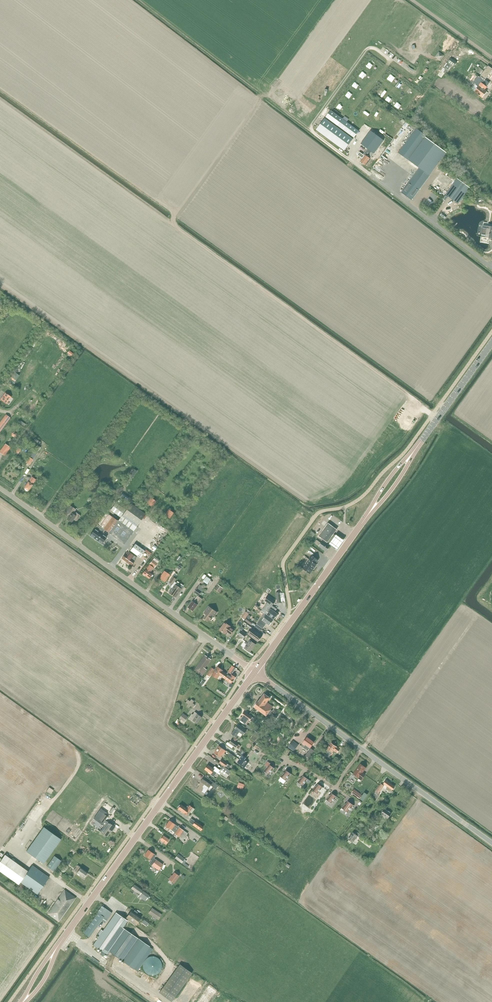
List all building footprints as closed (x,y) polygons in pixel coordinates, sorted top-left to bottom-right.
[(439,52),(435,57),(440,61),(444,56),(439,52)] [(451,58),(448,62),(454,67),(457,62),(451,58)] [(485,80),(488,75),(491,70),(491,69),(488,66),(483,72),(479,78),(484,81),(485,80)] [(484,81),(479,78),(475,83),(478,85),(479,86),(474,92),(482,98),(487,91),(483,89),(485,86),(486,87),(489,83),(485,80),(484,81)] [(325,118),(316,130),(345,151),(353,139),(325,118)] [(342,119),(338,126),(354,138),(359,131),(342,119)] [(402,149),(399,153),(408,160),(426,138),(426,137),(417,129),(402,149)] [(373,133),(363,146),(367,149),(368,149),(371,150),(370,151),(373,153),(374,154),(383,141),(373,133)] [(420,169),(402,193),(411,199),(412,200),(429,177),(429,176),(430,176),(429,176),(446,153),(426,138),(408,160),(420,169)] [(374,154),(373,153),(370,151),(371,150),(368,149),(367,149),(363,155),(365,156),(360,162),(365,166),(374,154)] [(445,195),(458,204),(470,188),(457,178),(445,195)] [(483,225),(481,237),(490,238),(489,240),(491,240),(491,227),(483,225)] [(5,393),(1,400),(6,404),(11,397),(5,393)] [(1,431),(11,417),(6,414),(0,423),(0,432),(1,431)] [(4,456),(10,447),(5,444),(0,451),(0,453),(4,456)] [(29,457),(26,463),(29,465),(33,460),(38,452),(34,450),(29,457)] [(32,485),(36,479),(32,477),(24,488),(29,491),(33,485),(32,485)] [(151,498),(147,503),(152,507),(156,501),(151,498)] [(116,503),(110,510),(120,517),(125,510),(116,503)] [(119,521),(133,531),(136,527),(145,514),(130,503),(118,521),(119,521)] [(68,505),(64,511),(70,515),(67,519),(71,523),(73,520),(75,521),(77,521),(79,517),(79,516),(74,512),(75,510),(68,505)] [(168,509),(164,515),(169,519),(174,513),(168,509)] [(97,525),(98,525),(104,530),(124,544),(133,531),(119,521),(118,522),(106,513),(97,525)] [(328,523),(319,536),(327,542),(328,540),(330,541),(335,535),(333,534),(336,529),(328,523)] [(104,530),(98,525),(95,529),(90,536),(102,544),(107,537),(101,533),(104,530)] [(335,534),(335,535),(330,541),(328,543),(336,549),(343,540),(335,534)] [(317,540),(315,543),(319,547),(326,552),(330,546),(323,541),(321,544),(317,540)] [(135,544),(130,551),(140,558),(145,551),(135,544)] [(125,554),(122,559),(131,566),(135,561),(134,561),(137,557),(129,552),(127,555),(125,554)] [(310,560),(303,569),(310,574),(317,565),(316,564),(318,560),(307,552),(305,556),(310,560)] [(153,560),(149,565),(154,568),(158,563),(157,563),(153,560)] [(149,565),(143,574),(149,579),(151,576),(152,577),(153,576),(152,575),(152,574),(150,573),(154,568),(149,565)] [(166,572),(162,579),(166,582),(170,575),(166,572)] [(175,574),(169,582),(172,585),(176,579),(175,578),(177,575),(175,574)] [(219,593),(223,588),(218,584),(214,589),(219,593)] [(175,585),(169,593),(176,598),(181,589),(175,585)] [(200,585),(194,592),(199,596),(204,588),(200,585)] [(193,601),(188,607),(193,611),(197,605),(198,605),(202,599),(198,596),(193,602),(193,601)] [(268,603),(262,611),(267,615),(274,620),(278,614),(275,612),(277,609),(272,606),(275,602),(268,596),(265,601),(268,603)] [(207,615),(204,619),(207,621),(208,620),(210,622),(211,621),(212,621),(214,618),(217,613),(209,607),(204,613),(207,615)] [(241,617),(244,620),(249,614),(248,614),(250,611),(248,610),(246,612),(245,612),(241,617)] [(274,620),(267,615),(264,619),(262,617),(259,622),(264,625),(265,622),(270,626),(274,620)] [(225,622),(219,630),(226,634),(227,632),(231,635),(234,630),(231,627),(225,622)] [(253,628),(248,634),(258,642),(262,636),(253,628)] [(244,639),(247,635),(239,629),(237,633),(239,634),(238,635),(244,639)] [(250,640),(244,648),(250,653),(256,645),(250,640)] [(205,655),(195,670),(202,676),(207,670),(205,668),(211,660),(210,658),(211,657),(208,655),(207,657),(205,655)] [(232,666),(227,674),(224,678),(231,684),(235,679),(236,678),(230,674),(232,671),(233,673),(236,669),(232,666)] [(224,678),(227,674),(224,672),(224,671),(218,667),(212,675),(217,679),(220,676),(224,678)] [(270,713),(275,717),(276,717),(277,715),(270,710),(272,707),(266,703),(270,698),(264,694),(254,708),(266,716),(268,714),(269,715),(270,713)] [(188,700),(186,702),(188,704),(187,706),(189,708),(191,706),(193,708),(195,705),(193,704),(194,701),(192,699),(190,701),(188,700)] [(245,712),(239,719),(246,724),(250,720),(251,721),(254,718),(245,712)] [(195,714),(187,724),(194,729),(201,718),(195,714)] [(235,730),(232,735),(236,738),(238,736),(237,735),(239,732),(242,735),(244,732),(245,733),(246,730),(238,724),(235,729),(235,730)] [(307,737),(302,744),(304,746),(305,745),(310,748),(314,742),(307,737)] [(240,746),(239,745),(232,740),(230,743),(237,748),(238,749),(240,746)] [(288,747),(294,751),(298,745),(293,741),(288,747)] [(336,747),(331,743),(326,749),(328,751),(326,754),(329,757),(332,753),(334,750),(337,753),(339,749),(336,747)] [(258,754),(260,751),(261,749),(255,745),(252,750),(258,754)] [(219,746),(214,753),(219,757),(221,755),(222,756),(226,751),(219,746)] [(243,755),(238,762),(245,767),(248,763),(246,762),(247,761),(246,761),(245,761),(244,760),(246,758),(243,755)] [(231,766),(228,764),(222,760),(220,763),(225,767),(226,766),(229,769),(231,766)] [(267,766),(264,771),(269,775),(274,768),(270,765),(270,763),(268,761),(265,765),(267,766)] [(360,764),(353,774),(356,776),(355,778),(360,782),(362,780),(365,775),(363,773),(366,768),(360,764)] [(208,765),(204,770),(211,774),(214,770),(216,772),(218,769),(215,766),(213,769),(208,765)] [(218,769),(216,772),(220,775),(221,774),(226,778),(231,772),(223,766),(220,770),(218,769)] [(284,772),(280,777),(286,780),(291,774),(286,770),(284,773),(284,772)] [(301,777),(297,782),(303,786),(308,779),(303,775),(301,778),(301,777)] [(200,785),(196,791),(203,796),(211,786),(216,789),(218,786),(210,780),(208,783),(203,780),(199,785),(200,785)] [(386,781),(384,784),(387,787),(386,789),(390,792),(395,786),(386,781)] [(315,785),(312,790),(318,794),(323,787),(318,784),(316,786),(315,785)] [(378,788),(372,798),(376,800),(380,794),(379,793),(381,790),(378,788)] [(360,798),(362,795),(354,789),(352,793),(360,798)] [(329,795),(326,799),(332,803),(337,797),(332,793),(330,795),(329,795)] [(135,795),(131,801),(137,805),(141,799),(135,795)] [(354,806),(348,801),(346,804),(345,803),(342,808),(348,813),(353,805),(354,806)] [(179,805),(177,808),(178,808),(178,809),(187,816),(191,810),(193,811),(195,809),(189,806),(188,808),(187,807),(186,809),(181,805),(180,806),(179,805)] [(384,809),(381,814),(387,818),(391,814),(384,809)] [(103,813),(99,819),(103,822),(103,823),(105,820),(108,817),(103,813)] [(191,819),(189,823),(201,831),(203,828),(191,819)] [(104,826),(100,832),(107,837),(110,832),(111,832),(115,828),(107,822),(105,820),(103,823),(103,822),(102,825),(104,826)] [(165,826),(175,833),(179,828),(169,821),(165,826)] [(61,839),(44,827),(26,851),(43,864),(61,839)] [(179,828),(175,833),(174,834),(178,837),(183,831),(179,828)] [(183,831),(178,837),(183,840),(187,834),(183,831)] [(352,833),(348,839),(352,843),(357,836),(359,838),(361,835),(357,832),(355,835),(352,833)] [(163,836),(160,841),(165,844),(168,840),(163,836)] [(148,850),(144,856),(151,861),(150,863),(152,865),(159,871),(163,864),(156,859),(154,858),(156,856),(148,850)] [(181,863),(187,867),(189,866),(185,863),(186,861),(184,859),(178,854),(175,859),(181,863)] [(0,862),(0,871),(19,885),(21,882),(37,894),(49,877),(32,866),(28,871),(5,855),(0,862)] [(54,856),(46,866),(54,872),(61,861),(54,856)] [(78,865),(73,871),(83,878),(88,873),(78,865)] [(174,883),(179,876),(174,872),(172,876),(171,875),(168,879),(174,883)] [(134,885),(132,889),(140,895),(146,899),(149,896),(134,885)] [(65,890),(48,914),(59,922),(76,898),(65,890)] [(98,913),(84,933),(90,937),(104,917),(107,919),(112,913),(102,906),(97,912),(98,913)] [(161,915),(151,908),(149,913),(158,920),(161,915)] [(131,911),(126,918),(136,925),(141,918),(131,911)] [(94,946),(92,948),(95,949),(96,947),(102,952),(105,954),(107,955),(109,952),(133,969),(149,946),(123,928),(128,921),(116,913),(103,931),(101,930),(97,935),(99,937),(93,945),(94,946)] [(143,963),(143,966),(143,968),(144,971),(146,973),(148,974),(150,975),(152,975),(155,975),(157,974),(159,973),(161,971),(162,968),(162,966),(162,963),(161,961),(159,959),(157,958),(155,957),(152,956),(150,957),(148,958),(146,959),(144,961),(143,963)] [(180,964),(162,989),(174,997),(192,973),(180,964)]
